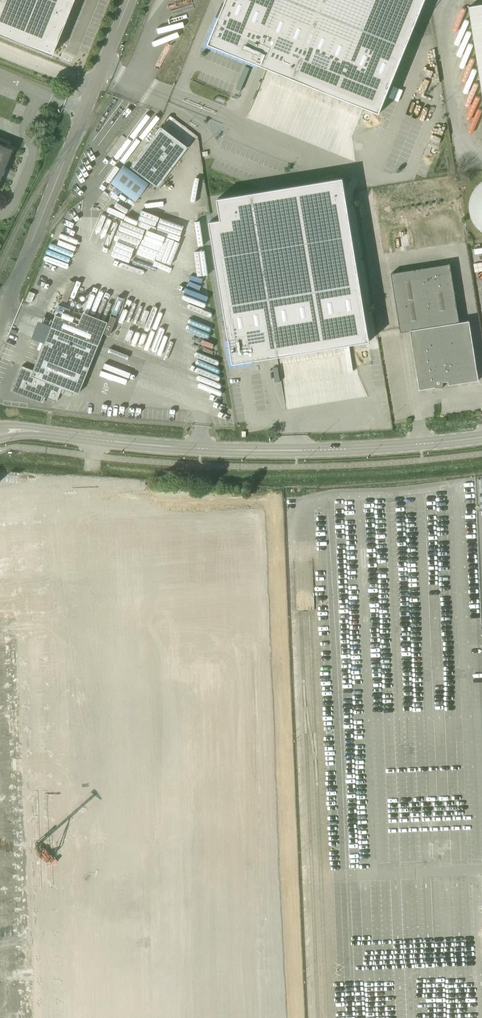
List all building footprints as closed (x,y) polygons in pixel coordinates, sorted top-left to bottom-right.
[(72,0),(0,0),(0,36),(50,56),(72,0)] [(209,44),(256,63),(259,64),(380,113),(426,0),(226,0),(225,4),(218,20),(209,44)] [(469,6),(481,88),(481,4),(469,6)] [(250,68),(245,66),(236,89),(241,91),(250,68)] [(186,147),(160,127),(129,168),(156,188),(186,147)] [(12,149),(0,145),(0,178),(12,149)] [(110,183),(135,201),(148,183),(123,165),(110,183)] [(345,174),(213,197),(241,365),(367,342),(347,191),(345,174)] [(481,182),(479,185),(476,187),(474,190),(473,193),(471,196),(470,200),(470,203),(470,207),(470,210),(470,213),(471,217),(473,220),(474,223),(476,226),(479,228),(481,231),(481,182)] [(401,332),(411,331),(420,389),(430,388),(430,386),(443,387),(444,381),(459,383),(479,380),(478,375),(470,321),(460,322),(450,264),(391,273),(400,328),(401,332)] [(117,316),(116,315),(123,299),(118,297),(110,315),(102,333),(108,336),(117,316)] [(32,370),(22,366),(12,390),(40,402),(42,396),(56,402),(61,388),(77,394),(97,345),(49,327),(32,370)] [(0,589),(0,623),(39,622),(38,588),(0,589)]
